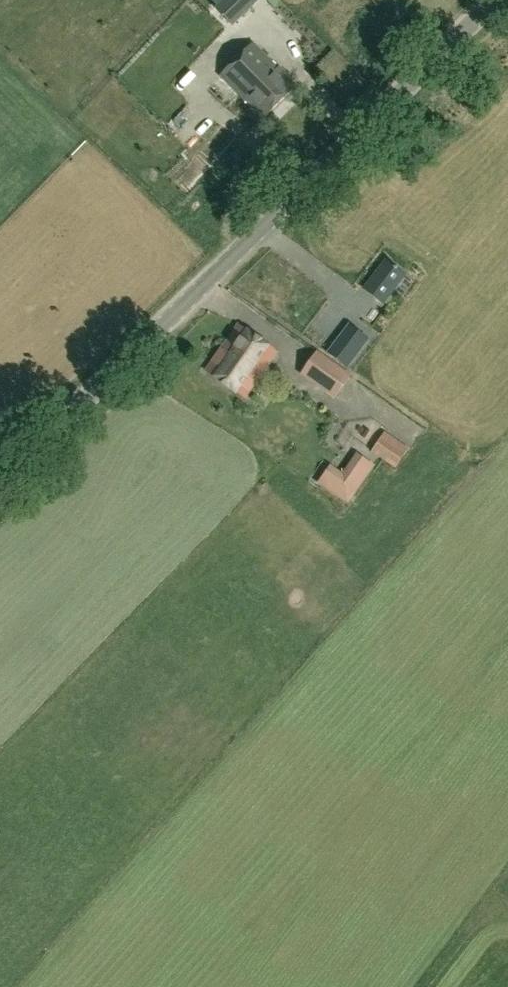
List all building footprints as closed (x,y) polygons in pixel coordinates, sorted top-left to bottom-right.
[(216,8),(233,25),(259,0),(225,0),(216,8)] [(263,118),(295,87),(252,44),(221,75),(263,118)] [(408,275),(385,258),(362,288),(383,306),(401,284),(408,275)] [(347,367),(367,338),(348,325),(328,352),(328,353),(336,359),(347,367)] [(244,396),(275,351),(239,326),(208,371),(244,396)] [(324,387),(338,368),(316,353),(303,372),(324,387)] [(396,467),(409,449),(386,433),(373,451),(396,467)] [(348,504),(375,465),(356,453),(342,473),(331,464),(317,483),(348,504)]
